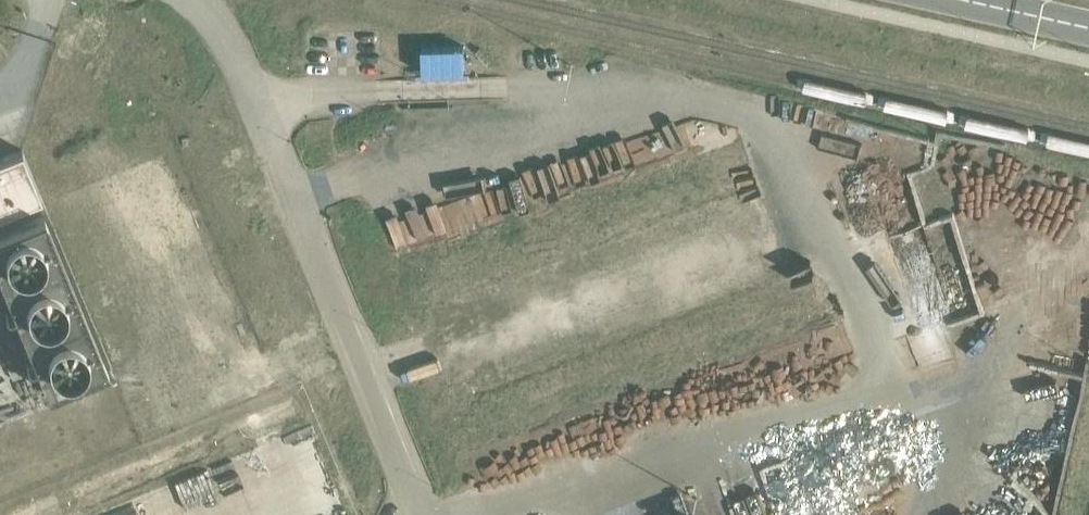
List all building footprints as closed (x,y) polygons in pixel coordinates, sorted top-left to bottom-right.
[(461,45),(422,46),(422,73),(462,72),(461,45)] [(40,197),(41,197),(21,149),(0,158),(0,214),(40,197)] [(44,394),(110,366),(40,197),(0,214),(0,287),(44,394)]
